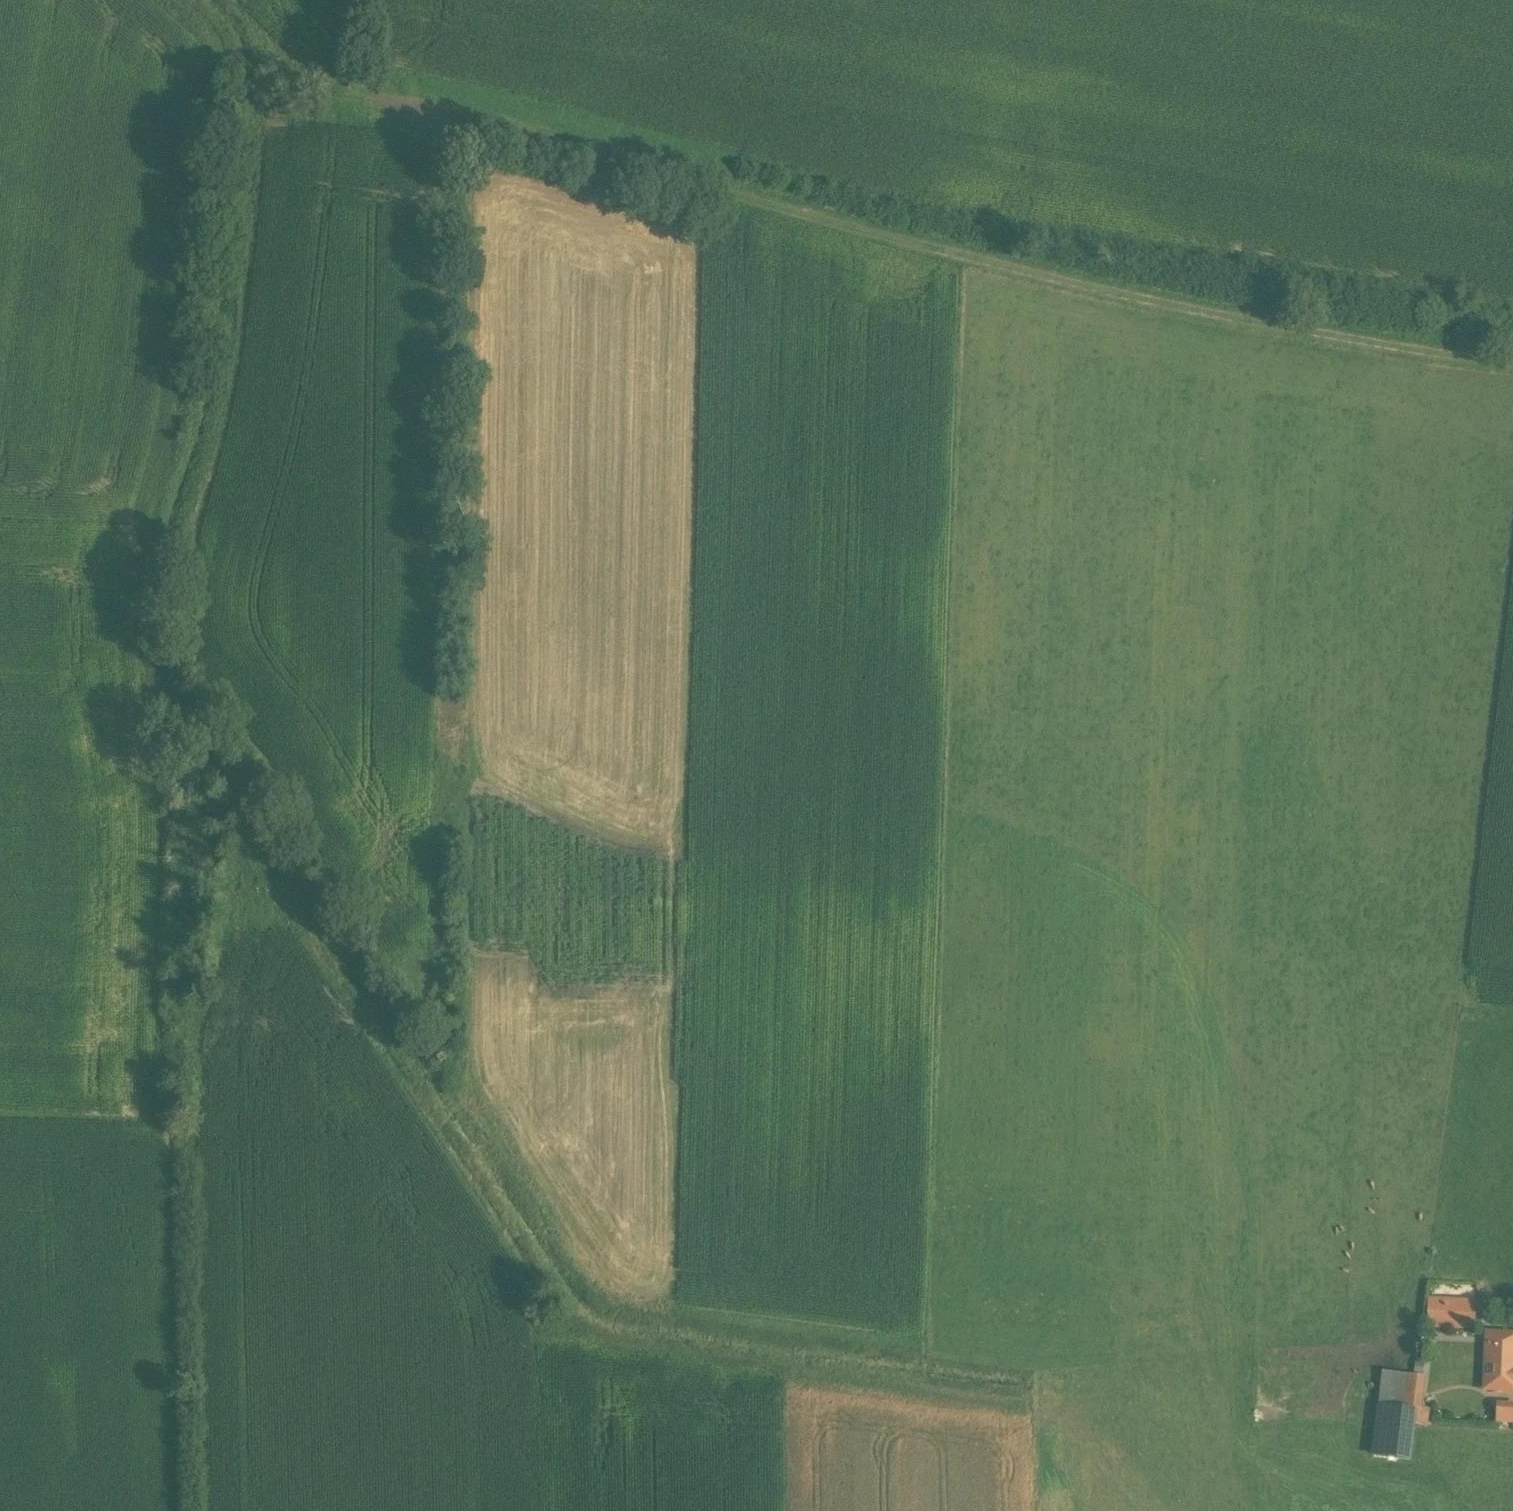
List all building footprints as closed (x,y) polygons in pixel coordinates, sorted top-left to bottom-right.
[(1477,1302),(1446,1301),(1445,1329),(1476,1330),(1477,1302)] [(1481,1331),(1478,1393),(1512,1395),(1512,1333),(1481,1331)] [(1391,1410),(1380,1408),(1375,1456),(1411,1461),(1415,1426),(1417,1413),(1419,1414),(1423,1380),(1410,1378),(1410,1376),(1395,1374),(1391,1410)] [(1497,1423),(1512,1423),(1512,1404),(1497,1403),(1497,1423)]
